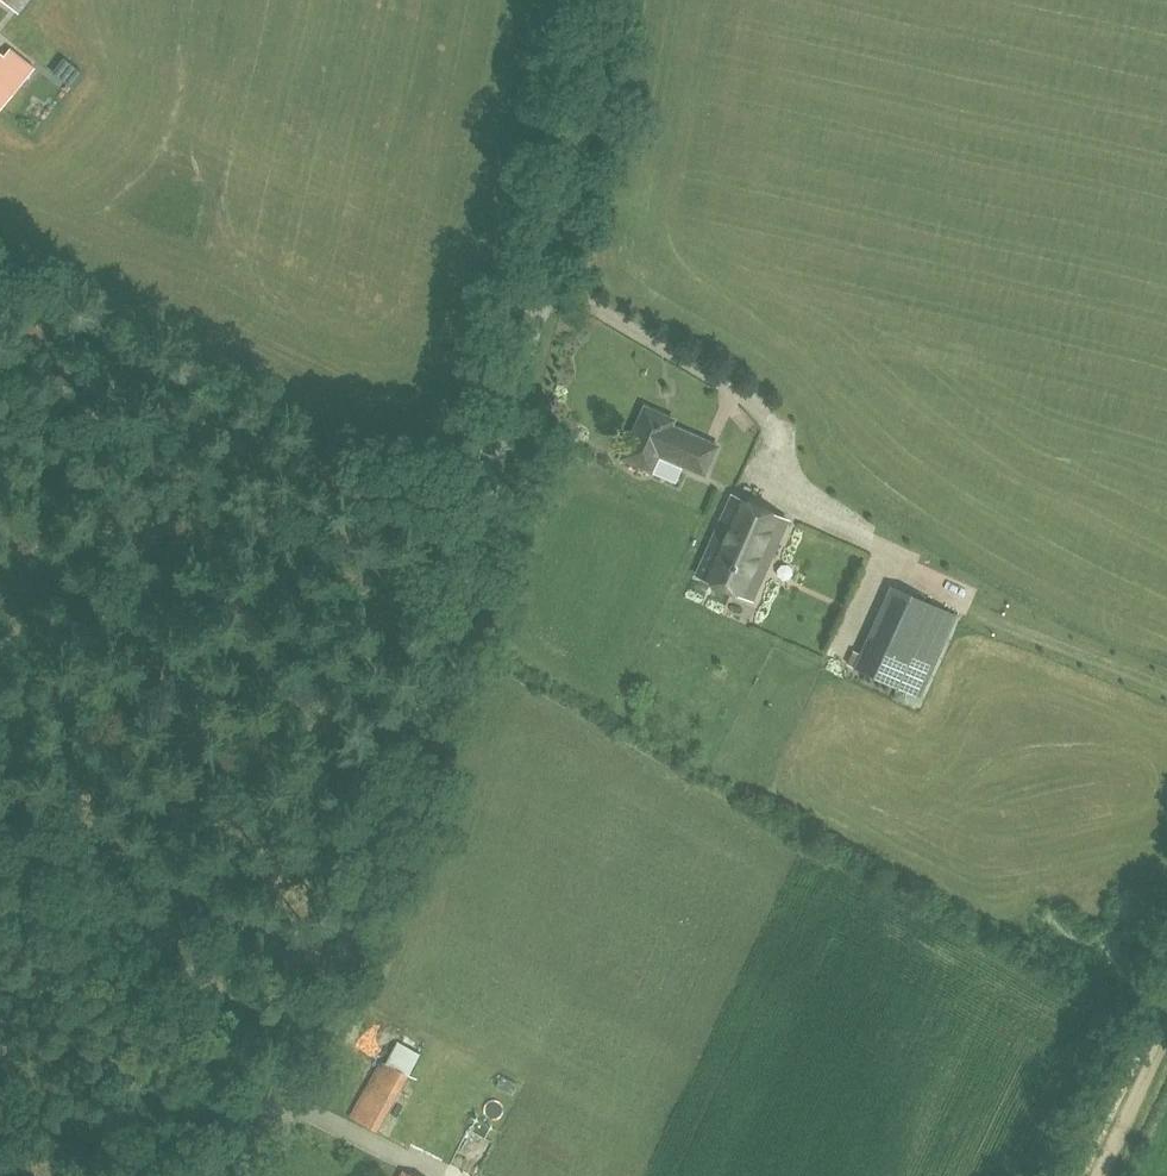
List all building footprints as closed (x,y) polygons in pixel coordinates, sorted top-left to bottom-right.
[(31,0),(3,0),(20,13),(31,0)] [(35,67),(12,48),(5,57),(0,54),(0,107),(2,108),(35,67)] [(706,476),(719,446),(665,422),(668,416),(646,406),(623,458),(645,468),(650,456),(657,459),(659,455),(706,476)] [(788,520),(734,495),(698,575),(753,599),(788,520)] [(862,655),(856,667),(921,697),(958,616),(930,604),(924,618),(928,620),(910,660),(868,641),(862,655)] [(855,652),(849,664),(856,667),(862,655),(855,652)] [(385,1062),(375,1080),(354,1117),(379,1132),(410,1076),(385,1062)] [(486,1175),(487,1175),(502,1144),(477,1132),(462,1165),(486,1175)]
